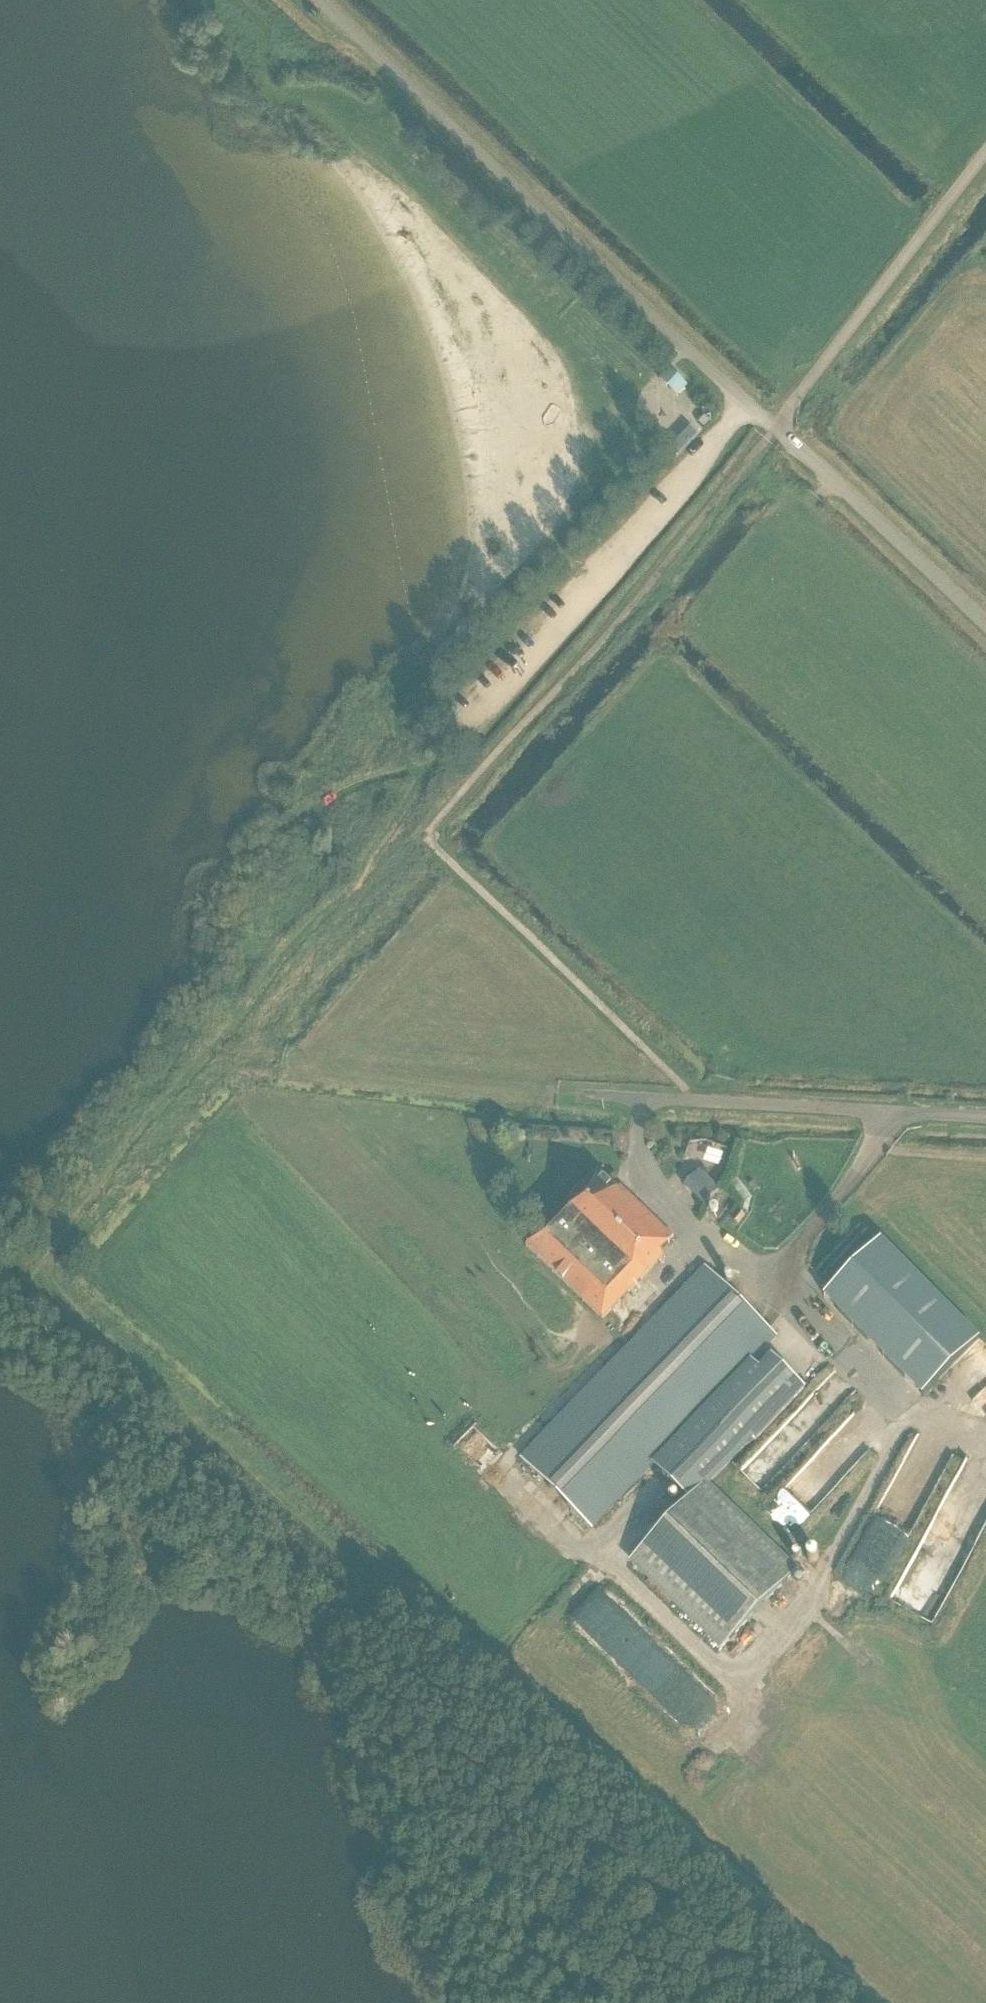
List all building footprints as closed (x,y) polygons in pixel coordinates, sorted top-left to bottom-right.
[(672,373),(662,383),(677,398),(687,387),(672,373)] [(698,434),(690,427),(674,447),(682,454),(698,434)] [(690,444),(678,458),(686,465),(698,451),(690,444)] [(619,1191),(600,1172),(528,1246),(595,1311),(584,1322),(605,1342),(658,1288),(649,1279),(652,1275),(649,1272),(665,1256),(662,1252),(675,1238),(622,1187),(619,1191)] [(685,1187),(704,1205),(719,1191),(700,1172),(685,1187)] [(976,1332),(876,1234),(820,1292),(921,1389),(976,1332)] [(593,1527),(611,1507),(652,1465),(687,1501),(628,1563),(720,1651),(798,1569),(709,1484),(752,1440),(754,1442),(806,1388),(772,1354),(760,1366),(753,1360),(777,1336),(706,1268),(522,1459),(593,1527)] [(965,1375),(974,1386),(985,1377),(985,1373),(978,1364),(965,1375)]
